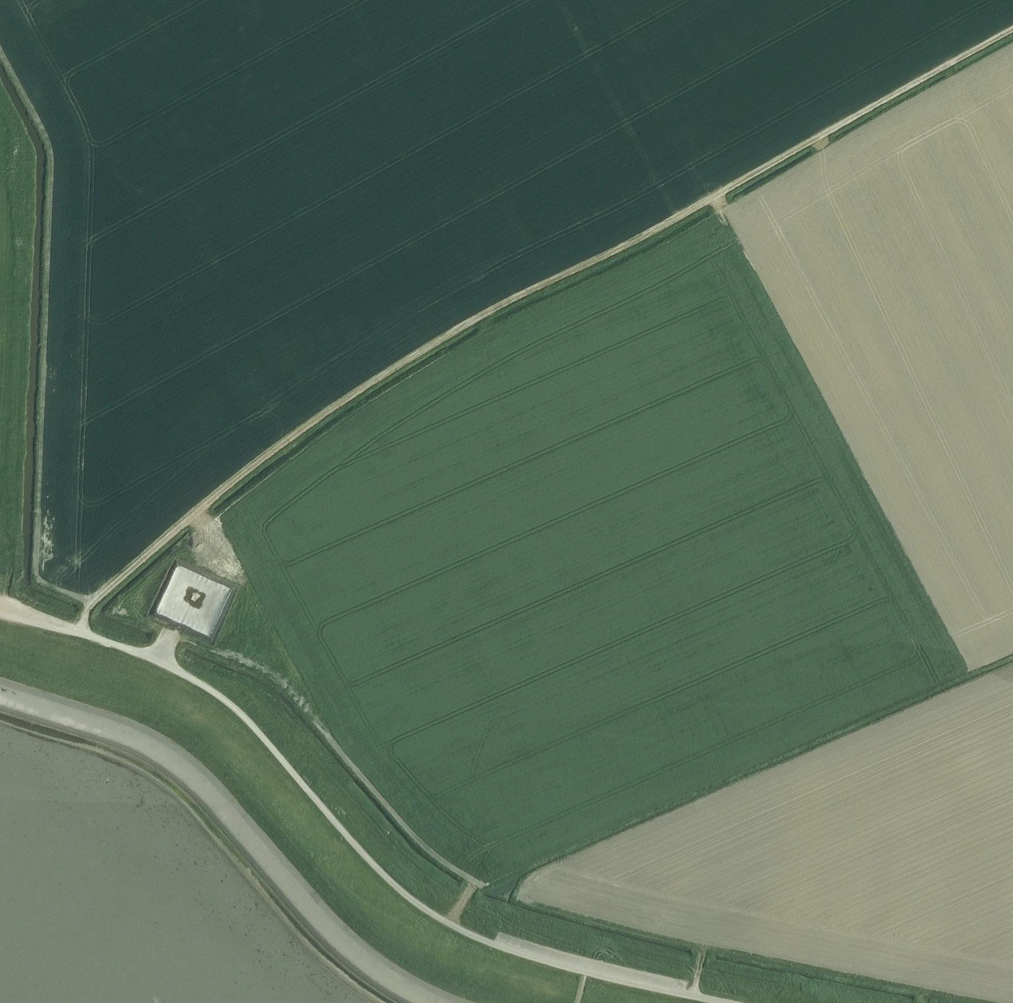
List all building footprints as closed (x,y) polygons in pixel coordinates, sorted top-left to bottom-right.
[(174,610),(218,628),(235,585),(226,585),(224,590),(216,590),(208,609),(197,604),(200,604),(175,594),(176,571),(163,602),(163,605),(177,610),(174,610)]
